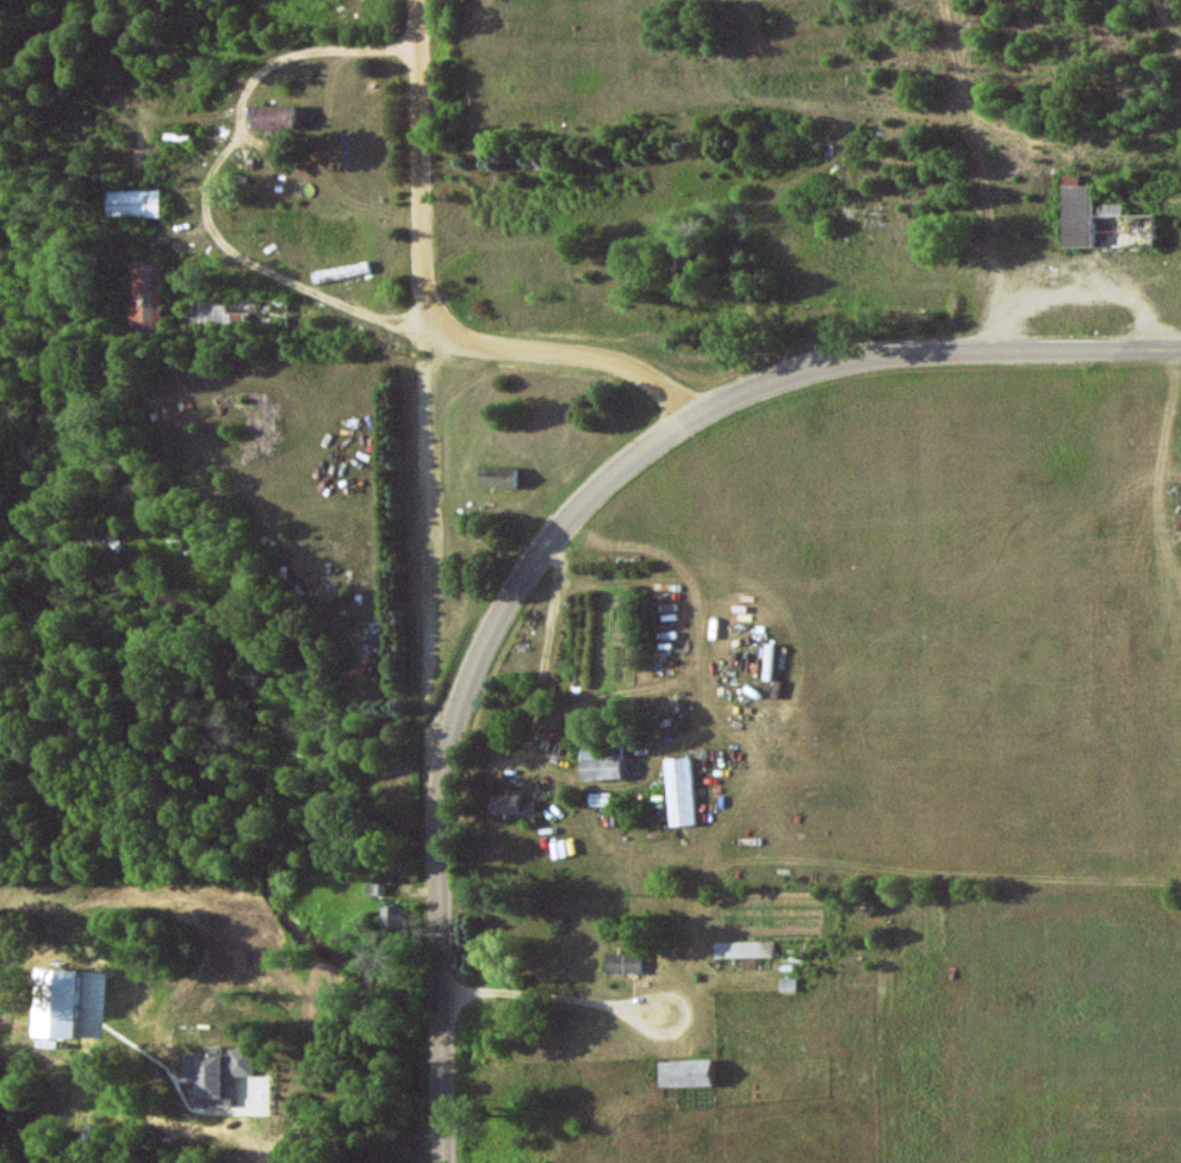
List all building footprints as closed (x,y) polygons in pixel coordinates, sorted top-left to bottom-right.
[(252,127),(294,128),(295,106),(253,105),(252,127)] [(1062,247),(1096,248),(1096,231),(1104,231),(1104,224),(1114,224),(1115,216),(1123,216),(1124,204),(1093,204),(1093,186),(1079,185),(1079,175),(1063,174),(1062,247)] [(109,218),(163,217),(162,190),(108,191),(109,218)] [(165,261),(134,261),(135,329),(166,329),(165,261)] [(200,303),(199,325),(232,326),(233,304),(200,303)] [(516,488),(516,468),(481,467),(480,487),(516,488)] [(582,745),(584,780),(625,779),(624,744),(582,745)] [(668,759),(671,826),(699,825),(696,758),(668,759)] [(523,790),(507,790),(507,795),(493,795),(493,814),(518,814),(518,822),(538,822),(538,802),(523,802),(523,790)] [(383,928),(404,929),(405,906),(384,906),(383,928)] [(716,959),(777,957),(777,941),(716,942),(716,959)] [(643,954),(608,954),(608,974),(643,974),(643,954)] [(32,1037),(74,1039),(77,970),(35,968),(32,1037)] [(230,1107),(230,1077),(252,1077),(252,1049),(227,1049),(227,1055),(182,1054),(182,1077),(195,1077),(195,1107),(230,1107)] [(715,1060),(661,1061),(662,1088),(715,1086),(715,1060)]
